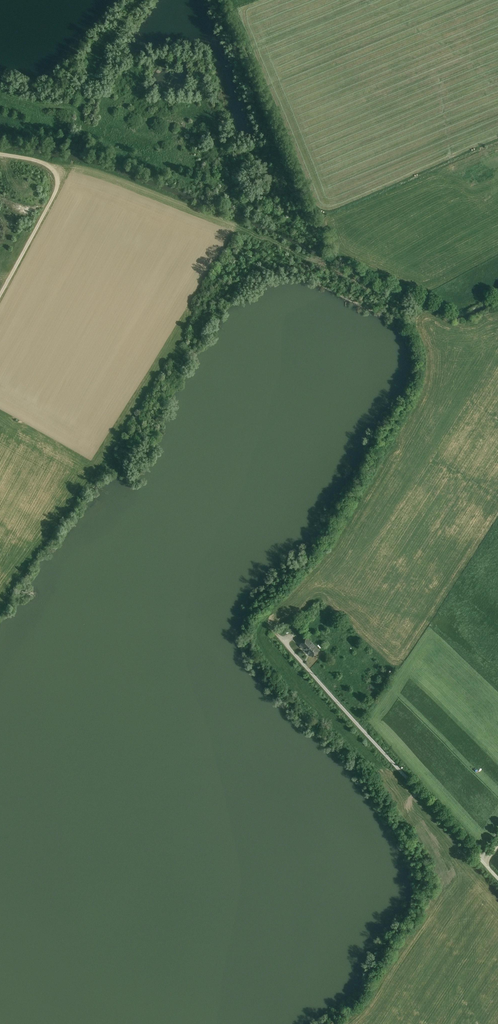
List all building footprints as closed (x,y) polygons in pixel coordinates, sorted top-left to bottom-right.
[(320,650),(308,637),(301,644),(313,657),(320,650)]
